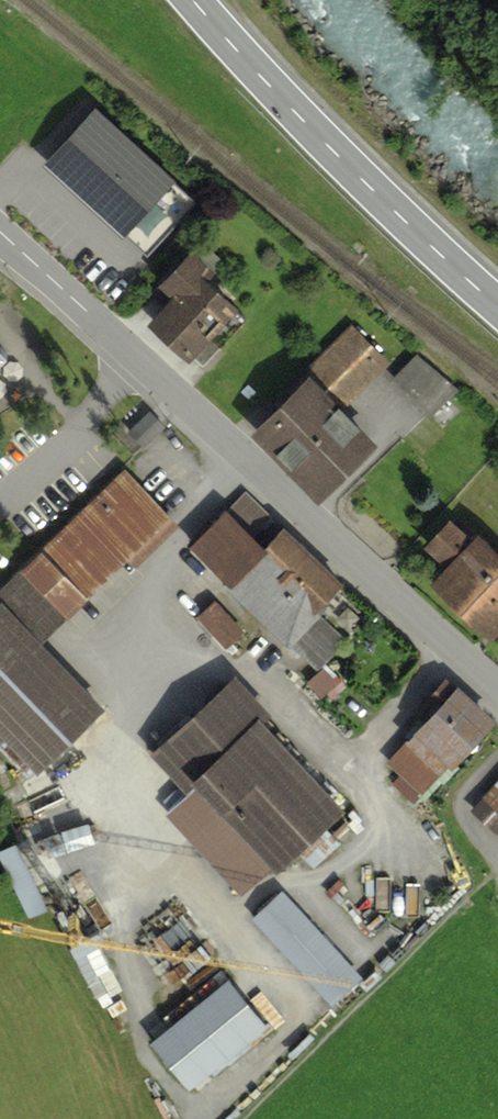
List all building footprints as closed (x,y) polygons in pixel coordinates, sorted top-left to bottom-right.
[(95,107),(45,164),(127,236),(177,180),(95,107)] [(182,271),(142,322),(182,355),(223,304),(182,271)] [(363,380),(392,352),(355,313),(326,341),(363,380)] [(421,343),(395,368),(433,407),(459,382),(421,343)] [(297,376),(241,435),(310,501),(366,442),(297,376)] [(0,586),(0,600),(36,639),(162,524),(118,477),(0,586)] [(243,494),(189,550),(287,644),(341,589),(243,494)] [(464,531),(420,585),(487,640),(497,627),(497,559),(464,531)] [(229,640),(248,622),(217,590),(198,608),(229,640)] [(0,609),(0,753),(21,776),(92,713),(0,609)] [(324,620),(295,647),(318,672),(347,645),(324,620)] [(339,812),(223,679),(150,743),(183,792),(162,810),(240,901),(339,812)] [(470,741),(430,703),(398,737),(438,775),(470,741)] [(479,800),(497,819),(497,782),(479,800)] [(0,843),(0,846),(30,910),(49,901),(19,835),(0,843)] [(282,894),(254,918),(327,1002),(355,978),(282,894)] [(224,983),(151,1039),(187,1085),(260,1030),(224,983)]
